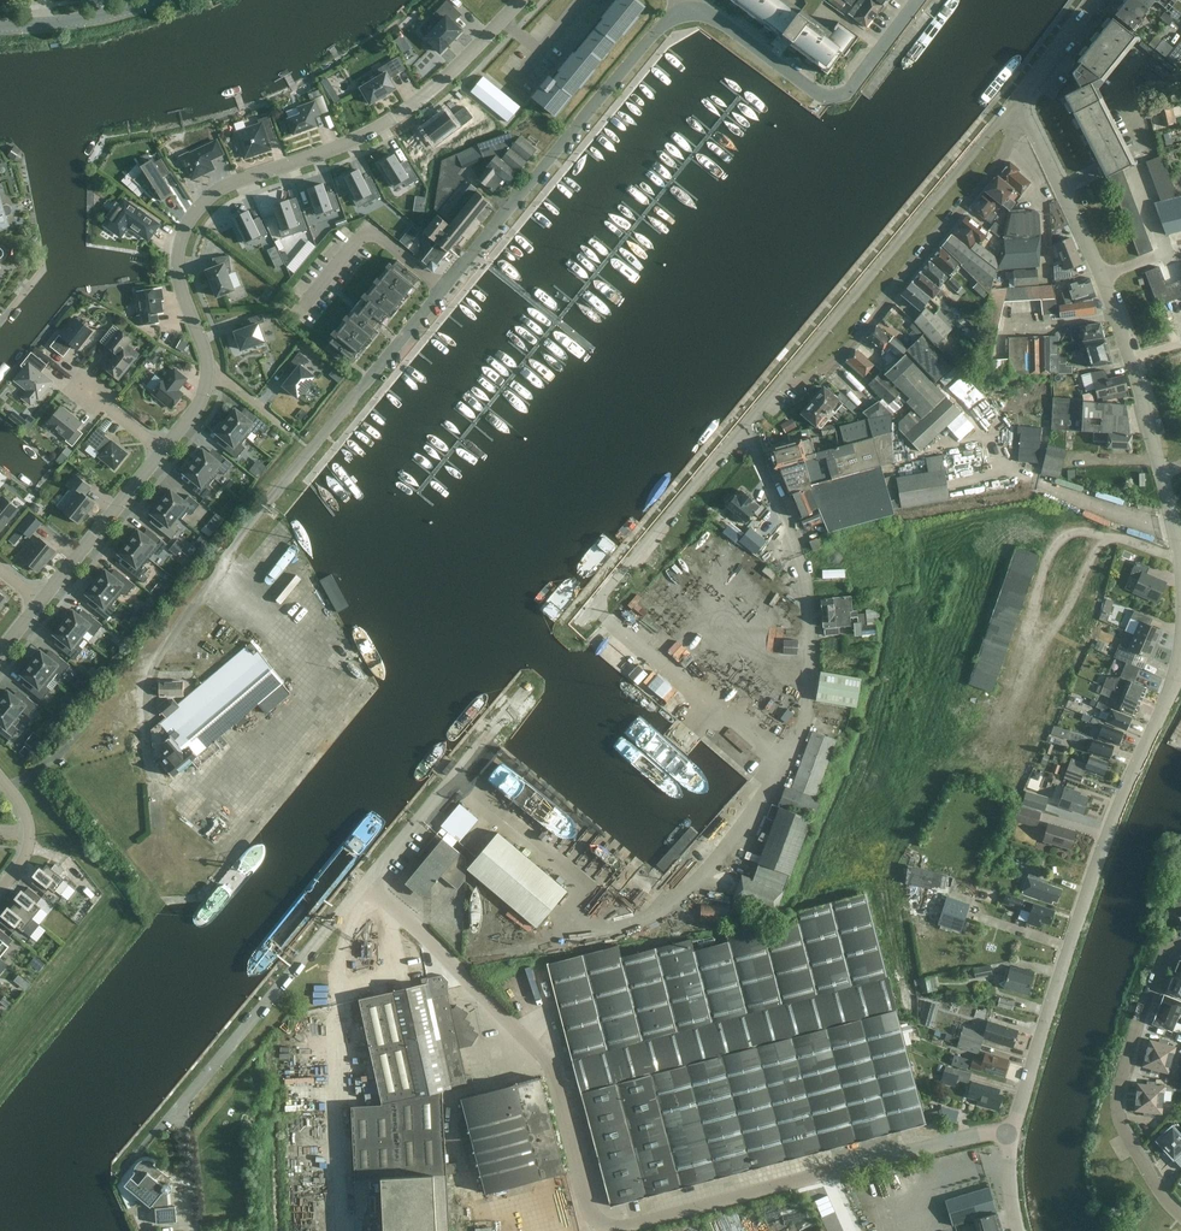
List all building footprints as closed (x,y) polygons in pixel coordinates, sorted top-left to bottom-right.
[(559,123),(647,16),(627,0),(626,0),(539,106),(559,123)] [(828,30),(788,0),(730,0),(781,38),(783,35),(792,42),(790,45),(828,73),(842,55),(845,57),(860,37),(839,22),(831,32),(828,30)] [(841,0),(830,0),(829,1),(841,10),(845,3),(841,0)] [(875,17),(852,0),(846,0),(845,1),(854,8),(849,14),(867,28),(873,20),(875,17)] [(875,17),(877,15),(877,14),(883,7),(874,0),(852,0),(875,17)] [(1148,9),(1137,0),(1129,0),(1128,0),(1126,0),(1124,3),(1124,5),(1118,13),(1115,16),(1134,30),(1150,10),(1148,9)] [(1148,9),(1154,1),(1157,2),(1171,13),(1174,8),(1180,13),(1180,3),(1177,0),(1137,0),(1148,9)] [(462,15),(447,1),(434,14),(442,22),(426,38),(440,53),(461,31),(453,24),(462,15)] [(1174,20),(1165,12),(1160,18),(1169,26),(1174,20)] [(1100,81),(1111,66),(1135,37),(1112,19),(1077,63),(1080,65),(1072,74),(1080,88),(1064,96),(1106,178),(1109,177),(1123,170),(1132,165),(1090,84),(1098,79),(1100,81)] [(1166,58),(1174,48),(1163,39),(1162,41),(1156,36),(1149,44),(1166,58)] [(1166,58),(1177,67),(1180,62),(1180,39),(1174,48),(1166,58)] [(411,49),(408,43),(400,48),(403,54),(411,49)] [(406,69),(399,57),(374,72),(378,78),(361,88),(371,104),(396,89),(390,79),(406,69)] [(327,78),(321,82),(325,87),(331,83),(327,78)] [(478,88),(484,81),(480,78),(474,85),(478,88)] [(482,92),(488,85),(484,81),(478,88),(482,92)] [(338,95),(331,83),(325,87),(323,88),(330,99),(332,98),(338,95)] [(473,95),(478,88),(474,85),(469,92),(473,95)] [(486,95),(492,88),(488,85),(482,92),(486,95)] [(1136,99),(1146,96),(1149,95),(1149,92),(1144,88),(1140,85),(1133,87),(1136,99)] [(477,99),(482,92),(478,88),(473,95),(477,99)] [(490,98),(496,91),(492,88),(486,95),(490,98)] [(312,92),(314,98),(322,95),(320,89),(312,92)] [(494,101),(500,94),(496,91),(490,98),(494,101)] [(1155,95),(1156,99),(1170,96),(1168,91),(1155,95)] [(480,102),(486,95),(482,92),(477,99),(480,102)] [(498,105),(504,98),(500,94),(494,101),(498,105)] [(341,100),(338,95),(332,98),(336,104),(341,100)] [(484,105),(490,98),(486,95),(480,102),(484,105)] [(488,108),(494,101),(490,98),(484,105),(488,108)] [(502,108),(508,101),(504,98),(498,105),(502,108)] [(294,135),(317,127),(314,117),(321,115),(316,101),(287,112),(289,118),(288,119),(294,135)] [(492,112),(498,105),(494,101),(488,108),(492,112)] [(506,111),(512,104),(508,101),(502,108),(506,111)] [(512,104),(506,111),(510,115),(516,108),(512,104)] [(426,129),(435,141),(448,132),(451,135),(474,117),(465,105),(450,117),(447,112),(426,129)] [(496,115),(502,108),(498,105),(492,112),(496,115)] [(500,118),(506,111),(502,108),(496,115),(500,118)] [(1174,125),(1170,108),(1160,111),(1164,127),(1174,125)] [(506,111),(500,118),(504,122),(510,115),(506,111)] [(269,143),(278,140),(269,116),(258,120),(260,125),(246,129),(243,121),(235,124),(237,132),(236,133),(245,158),(271,150),(269,143)] [(519,139),(511,133),(478,145),(484,158),(497,153),(498,154),(520,172),(537,150),(521,137),(519,139)] [(186,165),(192,180),(214,169),(210,160),(223,154),(217,141),(190,154),(189,153),(180,157),(184,166),(186,165)] [(509,185),(520,172),(498,154),(487,167),(489,169),(479,181),(494,192),(494,191),(503,180),(509,185)] [(458,175),(463,169),(457,155),(443,163),(458,175)] [(389,157),(377,164),(387,178),(384,180),(388,187),(402,178),(404,180),(410,176),(403,165),(396,169),(389,157)] [(1149,169),(1165,163),(1163,157),(1147,162),(1149,169)] [(159,195),(163,201),(174,194),(163,178),(170,173),(161,159),(154,163),(152,160),(141,166),(143,170),(134,180),(133,179),(133,180),(145,191),(146,191),(145,190),(148,188),(155,198),(159,195)] [(477,189),(458,175),(443,163),(436,209),(451,221),(477,189)] [(1020,170),(1011,163),(999,176),(1016,191),(1020,193),(1021,194),(1031,183),(1018,172),(1020,170)] [(1152,175),(1167,170),(1165,163),(1149,169),(1152,175)] [(1112,183),(1126,178),(1123,170),(1109,177),(1112,183)] [(1154,182),(1170,176),(1167,170),(1152,175),(1154,182)] [(355,171),(343,177),(350,192),(347,194),(351,201),(366,194),(367,196),(374,193),(368,181),(361,184),(355,171)] [(1157,189),(1172,183),(1170,176),(1154,182),(1157,189)] [(1010,210),(1022,196),(998,177),(987,192),(1010,210)] [(1114,190),(1128,185),(1126,178),(1112,183),(1114,190)] [(1159,195),(1174,189),(1172,183),(1157,189),(1159,195)] [(319,184),(307,189),(313,204),(310,206),(313,214),(328,207),(329,209),(336,207),(331,194),(324,197),(319,184)] [(1117,197),(1131,191),(1128,185),(1114,190),(1117,197)] [(1174,189),(1159,195),(1162,202),(1177,196),(1174,189)] [(1119,203),(1133,198),(1131,191),(1117,197),(1119,203)] [(448,253),(489,201),(478,192),(451,225),(438,215),(424,233),(431,239),(429,253),(422,261),(429,267),(428,268),(434,273),(438,267),(437,266),(448,253)] [(998,203),(986,193),(973,209),(992,224),(999,216),(992,210),(998,203)] [(1178,199),(1177,196),(1162,202),(1159,202),(1155,203),(1166,235),(1180,231),(1180,198),(1178,199)] [(1122,210),(1136,205),(1133,198),(1119,203),(1122,210)] [(2,207),(0,199),(0,229),(9,226),(6,216),(10,215),(12,212),(10,207),(7,205),(2,207)] [(287,200),(274,205),(280,221),(277,222),(280,230),(295,224),(296,226),(303,224),(299,211),(291,214),(287,200)] [(158,225),(124,201),(107,226),(121,236),(128,225),(148,239),(158,225)] [(1124,217),(1138,211),(1136,205),(1122,210),(1124,217)] [(1041,238),(1041,237),(1039,215),(1035,210),(1010,210),(1005,237),(1041,238)] [(247,211),(235,218),(244,232),(241,234),(245,241),(260,233),(261,235),(267,231),(261,220),(254,223),(247,211)] [(1127,223),(1141,218),(1138,211),(1124,217),(1127,223)] [(958,227),(953,234),(972,250),(997,270),(997,269),(1000,259),(978,243),(985,236),(989,240),(992,236),(990,233),(989,233),(968,216),(965,219),(958,227)] [(346,218),(335,222),(337,227),(348,223),(346,218)] [(1129,230),(1143,225),(1141,218),(1127,223),(1129,230)] [(1005,230),(996,222),(990,230),(999,237),(1005,230)] [(1132,237),(1146,231),(1143,225),(1129,230),(1132,237)] [(420,232),(413,226),(409,230),(417,236),(420,232)] [(1134,243),(1149,238),(1146,231),(1132,237),(1134,243)] [(997,272),(952,235),(942,246),(963,264),(962,265),(979,282),(989,292),(991,295),(993,289),(997,272)] [(1041,237),(1041,238),(1005,237),(1000,259),(997,269),(1040,267),(1041,237)] [(1054,267),(1055,281),(1075,278),(1071,268),(1082,264),(1072,238),(1065,241),(1064,240),(1062,241),(1063,242),(1055,245),(1063,264),(1054,267)] [(1137,250),(1151,245),(1149,238),(1134,243),(1137,250)] [(1139,256),(1153,251),(1151,245),(1137,250),(1139,256)] [(276,247),(268,251),(272,259),(280,256),(276,247)] [(954,276),(960,269),(957,266),(958,265),(941,249),(932,259),(950,275),(951,274),(954,276)] [(286,252),(281,254),(285,262),(290,260),(286,252)] [(215,268),(207,271),(217,297),(234,290),(228,274),(232,272),(230,256),(213,258),(215,268)] [(383,324),(396,309),(421,278),(398,260),(361,306),(364,309),(359,315),(356,312),(331,343),(353,361),(378,330),(374,328),(380,321),(383,324)] [(939,288),(948,278),(930,262),(921,273),(939,288)] [(1160,267),(1145,273),(1148,280),(1162,274),(1160,267)] [(1014,271),(1015,286),(1039,285),(1038,270),(1014,271)] [(941,290),(939,288),(921,273),(914,281),(933,299),(941,290)] [(1162,274),(1148,280),(1151,286),(1165,280),(1162,274)] [(947,282),(962,296),(967,291),(952,277),(947,282)] [(1093,302),(1093,301),(1092,299),(1096,297),(1090,278),(1067,286),(1069,290),(1062,293),(1066,305),(1093,302)] [(1165,280),(1151,286),(1153,292),(1167,286),(1165,280)] [(973,287),(983,297),(989,292),(979,282),(973,287)] [(930,299),(912,284),(903,295),(921,310),(930,299)] [(1167,286),(1153,292),(1159,306),(1179,298),(1174,284),(1167,286)] [(1033,286),(1034,300),(1041,300),(1054,299),(1056,299),(1055,285),(1033,286)] [(1026,300),(1026,301),(1034,300),(1033,286),(1026,287),(1026,300)] [(1011,288),(1011,302),(1019,301),(1018,287),(1011,288)] [(1019,301),(1026,301),(1026,300),(1026,287),(1018,287),(1019,301)] [(137,316),(139,326),(159,323),(158,314),(163,313),(162,301),(164,301),(162,288),(137,292),(138,292),(139,292),(143,315),(137,316)] [(989,306),(1003,309),(1004,302),(1008,288),(993,289),(991,295),(989,306)] [(1054,299),(1041,300),(1042,307),(1054,306),(1054,299)] [(1066,305),(1059,305),(1060,317),(1095,314),(1094,301),(1093,301),(1093,302),(1066,305)] [(287,307),(281,302),(276,309),(281,314),(287,307)] [(988,313),(1001,316),(1003,309),(989,306),(988,313)] [(1054,306),(1042,307),(1042,315),(1055,314),(1054,306)] [(915,322),(926,333),(937,345),(955,327),(945,316),(939,310),(934,316),(928,310),(915,322)] [(945,316),(955,327),(961,322),(950,311),(945,316)] [(986,321),(999,324),(1001,316),(988,313),(986,321)] [(266,322),(263,314),(249,319),(252,327),(236,332),(242,350),(265,342),(259,324),(266,322)] [(73,346),(78,350),(93,332),(77,319),(76,320),(78,321),(64,338),(63,337),(62,337),(60,335),(51,347),(64,357),(73,346)] [(985,327),(998,330),(999,324),(986,321),(985,327)] [(1080,324),(1070,326),(1072,343),(1083,341),(1105,338),(1100,323),(1080,327),(1080,324)] [(911,328),(913,331),(919,337),(921,336),(924,333),(916,324),(911,328)] [(926,333),(922,337),(921,336),(907,349),(895,337),(891,340),(877,326),(869,336),(869,339),(882,350),(884,348),(888,352),(888,351),(897,360),(898,358),(899,360),(905,353),(935,383),(952,367),(933,349),(937,345),(926,333)] [(984,333),(996,336),(998,330),(985,327),(984,333)] [(103,367),(119,380),(136,359),(124,350),(132,340),(120,330),(107,346),(115,353),(103,367)] [(982,341),(995,344),(996,336),(984,333),(982,341)] [(1010,374),(1030,374),(1057,373),(1057,352),(1056,340),(1050,340),(1050,337),(1029,337),(1009,338),(1010,374)] [(176,348),(183,352),(189,343),(181,339),(176,348)] [(980,349),(993,352),(995,344),(982,341),(980,349)] [(1112,364),(1105,341),(1083,345),(1082,342),(1061,345),(1059,345),(1059,373),(1072,374),(1072,366),(1067,366),(1067,355),(1067,352),(1077,351),(1084,350),(1089,368),(1112,364)] [(943,352),(954,364),(959,358),(948,347),(943,352)] [(991,360),(993,352),(980,349),(978,361),(991,360)] [(857,350),(848,360),(865,376),(869,372),(875,378),(881,371),(875,365),(857,350)] [(148,360),(154,365),(161,356),(155,351),(148,360)] [(37,398),(39,399),(52,382),(37,370),(44,363),(32,353),(21,366),(25,369),(16,381),(29,391),(23,398),(31,405),(37,398)] [(296,371),(284,386),(298,398),(303,392),(306,394),(311,387),(309,385),(315,378),(303,368),(309,361),(300,353),(289,366),(296,371)] [(885,374),(909,398),(906,401),(914,408),(900,421),(900,429),(918,448),(921,451),(962,412),(935,383),(905,353),(899,360),(885,374)] [(1000,360),(1001,376),(1010,376),(1009,359),(1000,360)] [(979,378),(1001,376),(1000,360),(991,360),(978,361),(979,378)] [(148,387),(154,392),(153,393),(172,409),(183,394),(178,390),(187,379),(175,370),(166,381),(164,379),(163,381),(157,376),(148,387)] [(879,401),(863,412),(869,418),(894,415),(906,401),(909,398),(885,374),(881,371),(875,378),(868,386),(882,398),(879,401)] [(1106,371),(1092,373),(1099,398),(1103,397),(1104,402),(1119,398),(1119,399),(1130,396),(1124,376),(1108,380),(1106,371)] [(835,398),(832,395),(826,389),(823,390),(804,412),(804,416),(820,431),(842,404),(854,415),(858,411),(857,408),(840,393),(835,398)] [(1054,400),(1053,413),(1053,430),(1081,431),(1095,432),(1094,441),(1108,442),(1108,448),(1131,449),(1132,435),(1131,435),(1127,405),(1083,403),(1083,400),(1054,398),(1054,400)] [(81,423),(62,408),(49,424),(68,439),(66,441),(73,447),(83,434),(77,428),(81,423)] [(226,421),(247,438),(252,432),(256,435),(260,430),(265,434),(270,427),(254,415),(249,420),(234,408),(228,415),(230,417),(226,421)] [(30,414),(26,420),(20,427),(27,432),(37,420),(30,414)] [(893,461),(891,443),(891,432),(892,416),(869,418),(840,427),(845,445),(816,453),(817,456),(805,459),(812,484),(813,488),(806,490),(803,490),(791,494),(801,517),(813,513),(812,510),(820,508),(829,532),(893,514),(892,509),(890,501),(890,499),(897,498),(895,475),(884,478),(881,465),(881,464),(893,461)] [(792,419),(781,425),(786,433),(797,427),(792,419)] [(242,445),(247,438),(226,421),(223,426),(221,424),(215,432),(230,444),(226,450),(237,459),(246,448),(242,445)] [(836,433),(834,425),(824,427),(822,429),(823,436),(836,433)] [(1039,464),(1042,428),(1018,426),(1018,433),(1021,434),(1018,462),(1039,464)] [(106,433),(99,427),(86,442),(101,454),(99,457),(115,470),(128,454),(112,441),(108,445),(101,440),(106,433)] [(271,434),(278,440),(281,436),(274,430),(271,434)] [(774,449),(772,452),(777,471),(781,469),(791,494),(803,490),(806,490),(813,488),(812,484),(805,459),(817,456),(816,453),(811,438),(780,446),(774,448),(774,449)] [(1041,474),(1059,479),(1066,450),(1048,446),(1041,474)] [(194,462),(215,478),(220,472),(224,475),(233,464),(221,455),(217,461),(201,448),(195,456),(197,457),(194,462)] [(57,459),(63,463),(68,456),(63,452),(57,459)] [(929,472),(897,477),(900,499),(890,501),(892,509),(901,508),(901,506),(950,499),(943,455),(926,458),(929,472)] [(210,485),(215,478),(194,462),(190,466),(188,465),(182,472),(198,484),(193,490),(205,499),(213,488),(210,485)] [(85,473),(91,478),(96,472),(90,467),(85,473)] [(92,487),(77,475),(70,484),(79,491),(63,511),(79,524),(95,503),(85,495),(92,487)] [(161,502),(179,517),(182,519),(188,512),(191,515),(200,504),(189,495),(184,501),(169,489),(163,496),(165,497),(161,502)] [(761,507),(743,492),(738,498),(736,497),(734,498),(732,497),(727,503),(729,504),(728,506),(739,515),(738,517),(746,524),(755,514),(760,518),(768,507),(764,504),(761,507)] [(1,498),(0,497),(0,531),(18,510),(2,497),(1,498)] [(174,523),(179,517),(161,502),(158,506),(156,505),(150,512),(165,525),(161,530),(172,539),(181,528),(174,523)] [(30,508),(36,513),(40,507),(35,503),(30,508)] [(224,520),(216,513),(213,518),(220,524),(224,520)] [(32,514),(19,528),(30,538),(42,523),(32,514)] [(802,521),(805,528),(823,521),(820,514),(802,521)] [(129,542),(150,559),(155,552),(159,556),(168,545),(157,536),(152,541),(137,529),(131,536),(133,538),(129,542)] [(15,546),(20,540),(14,535),(9,541),(15,546)] [(56,552),(39,538),(23,559),(38,572),(48,560),(49,560),(56,552)] [(810,541),(814,549),(820,547),(817,538),(810,541)] [(174,545),(181,550),(184,546),(177,540),(174,545)] [(145,565),(150,559),(129,542),(125,546),(123,545),(118,552),(133,565),(128,570),(144,583),(149,577),(144,574),(149,569),(145,565)] [(271,587),(302,550),(293,543),(263,580),(271,587)] [(177,555),(181,550),(174,545),(170,550),(177,555)] [(1010,567),(1033,576),(1040,556),(1017,548),(1010,567)] [(1123,556),(1129,559),(1132,554),(1125,551),(1123,556)] [(1150,568),(1136,562),(1131,574),(1140,578),(1135,591),(1159,601),(1166,584),(1146,575),(1150,568)] [(762,571),(772,579),(776,574),(766,566),(762,571)] [(1026,595),(1032,579),(1033,576),(1010,567),(1003,587),(1026,595)] [(279,584),(283,588),(297,571),(293,568),(279,584)] [(96,582),(117,599),(123,593),(127,596),(135,585),(124,576),(120,581),(104,569),(98,576),(100,578),(96,582)] [(112,606),(117,599),(96,582),(93,587),(91,585),(85,593),(101,605),(96,611),(107,620),(116,609),(112,606)] [(165,589),(158,583),(151,592),(159,598),(165,589)] [(1019,614),(1024,601),(1026,595),(1003,587),(996,606),(1019,614)] [(630,603),(645,617),(649,612),(639,603),(644,598),(639,593),(630,603)] [(850,611),(852,611),(852,596),(850,596),(830,597),(830,598),(821,599),(822,613),(823,626),(833,626),(834,627),(849,627),(851,626),(851,618),(850,611)] [(1106,599),(1103,610),(1110,613),(1114,601),(1106,599)] [(1013,634),(1016,624),(1019,614),(996,606),(989,626),(1013,634)] [(64,623),(82,636),(87,630),(94,636),(103,625),(92,616),(87,622),(72,609),(66,617),(68,618),(64,623)] [(136,613),(142,618),(147,613),(143,609),(139,609),(136,613)] [(858,611),(852,611),(850,611),(851,618),(858,617),(858,623),(855,623),(855,637),(877,635),(876,616),(882,616),(882,609),(873,610),(866,610),(866,613),(858,614),(858,611)] [(1156,644),(1161,631),(1148,625),(1152,618),(1134,611),(1131,618),(1140,622),(1134,635),(1156,644)] [(85,639),(82,636),(64,623),(61,627),(59,625),(53,633),(68,645),(64,651),(75,660),(84,649),(80,646),(85,639)] [(1006,654),(1008,647),(1013,634),(989,626),(982,645),(1006,654)] [(1150,657),(1156,644),(1134,635),(1129,648),(1120,644),(1114,657),(1127,663),(1133,650),(1150,657)] [(1090,646),(1106,654),(1107,652),(1102,649),(1105,643),(1098,640),(1095,645),(1092,643),(1090,646)] [(163,763),(174,777),(193,761),(199,769),(228,744),(222,736),(259,705),(267,714),(291,693),(283,684),(285,682),(252,643),(179,705),(173,699),(169,699),(158,707),(167,717),(160,723),(167,731),(160,737),(164,742),(164,743),(170,750),(162,756),(166,761),(163,763)] [(999,673),(1000,669),(1006,654),(982,645),(975,664),(999,673)] [(32,663),(53,680),(58,673),(62,676),(70,665),(59,656),(55,662),(39,650),(33,657),(35,658),(32,663)] [(1134,683),(1139,668),(1127,662),(1120,678),(1108,678),(1107,679),(1104,686),(1141,702),(1143,697),(1146,696),(1147,692),(1146,690),(1147,688),(1134,683)] [(47,686),(53,680),(32,663),(28,667),(26,666),(20,673),(36,686),(31,691),(42,700),(51,689),(47,686)] [(992,692),(999,673),(975,664),(969,684),(992,692)] [(87,674),(92,678),(97,671),(93,667),(87,674)] [(817,701),(857,708),(862,679),(822,672),(817,701)] [(90,680),(84,675),(81,679),(87,684),(90,680)] [(184,696),(184,682),(160,682),(161,697),(184,696)] [(1096,692),(1116,700),(1117,699),(1120,700),(1117,707),(1125,710),(1135,715),(1136,713),(1139,712),(1140,708),(1139,706),(1141,702),(1104,686),(1100,684),(1096,692)] [(17,717),(22,711),(29,717),(38,706),(27,697),(22,702),(7,690),(1,697),(3,699),(0,702),(0,704),(17,717)] [(1126,730),(1132,717),(1112,709),(1113,708),(1099,702),(1092,699),(1090,704),(1097,707),(1110,712),(1106,722),(1126,730)] [(17,717),(0,704),(0,723),(3,726),(0,730),(0,733),(10,741),(19,730),(15,727),(20,720),(17,717)] [(63,713),(58,708),(54,713),(59,717),(63,713)] [(781,718),(788,724),(794,715),(787,710),(781,718)] [(1093,718),(1084,714),(1081,720),(1091,724),(1091,722),(1103,727),(1098,737),(1118,745),(1123,732),(1104,724),(1105,722),(1093,717),(1093,718)] [(1052,733),(1068,738),(1070,730),(1054,725),(1052,733)] [(1114,746),(1093,739),(1093,738),(1070,730),(1068,738),(1082,742),(1082,740),(1092,743),(1089,752),(1110,758),(1110,757),(1112,756),(1114,752),(1112,750),(1114,746)] [(820,786),(821,783),(837,740),(813,732),(792,789),(786,787),(779,807),(815,820),(823,800),(816,797),(820,786)] [(1045,752),(1050,755),(1054,745),(1048,743),(1045,752)] [(1050,756),(1044,754),(1041,763),(1046,766),(1050,756)] [(1108,762),(1090,756),(1087,764),(1073,758),(1065,778),(1080,784),(1085,770),(1103,777),(1108,762)] [(490,775),(555,831),(569,815),(531,782),(504,758),(490,775)] [(1052,772),(1057,774),(1060,766),(1055,764),(1052,772)] [(1059,806),(1083,814),(1089,798),(1074,793),(1074,791),(1065,788),(1059,806)] [(1044,810),(1047,800),(1039,798),(1039,796),(1027,792),(1023,804),(1044,810)] [(459,842),(478,820),(460,804),(441,826),(443,828),(448,832),(459,842)] [(766,818),(774,821),(779,807),(772,804),(766,818)] [(1014,820),(1037,827),(1041,812),(1018,805),(1014,820)] [(776,914),(811,819),(780,808),(770,835),(762,831),(758,839),(768,842),(754,879),(744,875),(735,899),(736,900),(732,912),(744,916),(749,904),(776,914)] [(1044,841),(1070,849),(1076,831),(1049,823),(1044,841)] [(444,837),(448,832),(443,828),(439,832),(444,837)] [(539,837),(545,841),(549,836),(543,831),(539,837)] [(468,869),(536,929),(567,894),(498,834),(477,858),(473,862),(468,869)] [(466,859),(438,835),(419,857),(424,862),(406,884),(423,898),(441,876),(458,890),(466,881),(466,859)] [(477,858),(466,848),(462,853),(473,862),(477,858)] [(988,862),(1001,866),(1003,858),(990,854),(988,862)] [(672,886),(679,892),(699,869),(692,863),(672,886)] [(63,870),(56,865),(52,870),(47,866),(43,871),(41,869),(35,876),(38,878),(33,883),(33,882),(32,883),(45,893),(46,893),(45,892),(50,887),(55,892),(56,891),(61,896),(70,885),(64,880),(64,879),(59,875),(63,870)] [(955,878),(947,875),(908,866),(904,895),(921,899),(917,913),(927,916),(927,921),(939,925),(939,923),(959,930),(966,908),(967,904),(948,897),(955,878)] [(1054,901),(1057,902),(1062,889),(1047,884),(1048,880),(1029,874),(1022,893),(1052,904),(1054,901)] [(15,905),(35,921),(32,918),(41,908),(42,909),(42,908),(36,903),(41,898),(41,899),(42,898),(29,887),(28,888),(29,888),(25,894),(22,892),(17,898),(19,900),(15,905)] [(639,904),(648,894),(644,890),(634,900),(639,904)] [(905,1040),(866,893),(796,912),(799,924),(765,933),(762,920),(726,930),(729,942),(695,951),(692,939),(622,957),(619,946),(549,964),(549,963),(548,964),(611,1206),(788,1160),(927,1123),(907,1045),(905,1040)] [(1037,920),(1050,924),(1054,910),(1007,894),(1004,902),(1021,908),(1022,906),(1031,909),(1027,922),(1035,925),(1037,920)] [(35,921),(15,905),(11,910),(9,909),(4,915),(6,917),(2,922),(1,922),(14,933),(14,932),(18,926),(24,931),(31,936),(39,925),(34,921),(35,921)] [(701,921),(730,923),(730,906),(701,905),(701,921)] [(0,958),(9,946),(8,946),(13,940),(13,941),(14,940),(0,929),(0,958)] [(45,964),(35,956),(29,963),(39,972),(45,964)] [(975,978),(976,979),(993,976),(991,965),(969,970),(970,979),(975,978)] [(1176,965),(1173,974),(1180,977),(1180,967),(1176,965)] [(1026,969),(1026,971),(1010,967),(1004,987),(1028,995),(1036,972),(1026,969)] [(1173,974),(1169,983),(1180,987),(1180,977),(1173,974)] [(19,975),(14,981),(26,991),(31,984),(19,975)] [(452,1009),(448,990),(449,990),(449,982),(444,976),(429,979),(429,985),(396,992),(360,1000),(383,1105),(383,1106),(353,1107),(356,1181),(383,1180),(385,1230),(450,1230),(447,1175),(457,1174),(456,1164),(447,1164),(443,1091),(469,1085),(461,1049),(472,1046),(480,1034),(474,1030),(476,1028),(470,1024),(472,1022),(466,1018),(469,1014),(457,1006),(455,1008),(452,1009)] [(938,990),(935,976),(920,979),(923,993),(938,990)] [(1169,983),(1166,991),(1180,997),(1180,987),(1169,983)] [(1180,1010),(1180,1002),(1164,995),(1160,1004),(1180,1013),(1180,1010)] [(0,1002),(8,1008),(12,1002),(5,996),(0,1002)] [(998,1006),(1012,1011),(1015,1001),(1000,997),(998,1006)] [(1176,1022),(1180,1013),(1160,1004),(1157,1014),(1176,1022)] [(1172,1031),(1176,1022),(1157,1014),(1153,1023),(1172,1031)] [(1013,1048),(1018,1031),(988,1022),(984,1034),(963,1028),(959,1027),(958,1028),(951,1026),(949,1033),(956,1035),(956,1036),(960,1037),(981,1044),(983,1039),(1013,1048)] [(960,1037),(956,1036),(956,1037),(954,1036),(951,1044),(957,1046),(957,1047),(978,1054),(981,1044),(960,1037)] [(1167,1045),(1168,1041),(1160,1039),(1159,1042),(1150,1040),(1146,1053),(1173,1060),(1177,1061),(1180,1048),(1167,1045)] [(982,1069),(1004,1076),(1009,1061),(986,1053),(983,1061),(974,1058),(971,1068),(981,1071),(982,1069)] [(1169,1074),(1173,1060),(1146,1053),(1143,1066),(1151,1069),(1150,1072),(1159,1075),(1160,1071),(1169,1074)] [(943,1076),(969,1084),(971,1074),(946,1066),(943,1076)] [(475,1149),(487,1194),(565,1173),(541,1078),(462,1099),(473,1140),(475,1149)] [(1156,1086),(1156,1082),(1147,1081),(1147,1085),(1138,1084),(1136,1097),(1163,1100),(1165,1087),(1156,1086)] [(972,1082),(969,1090),(967,1097),(979,1100),(977,1105),(998,1111),(1003,1095),(999,1093),(1000,1089),(983,1084),(983,1085),(972,1082)] [(1162,1114),(1163,1100),(1136,1097),(1135,1111),(1144,1112),(1143,1116),(1152,1117),(1153,1113),(1162,1114)] [(946,1115),(947,1123),(957,1121),(957,1118),(959,1111),(941,1106),(943,1116),(946,1115)] [(459,1122),(461,1130),(467,1128),(465,1121),(459,1122)] [(1174,1161),(1180,1154),(1180,1133),(1173,1124),(1155,1140),(1174,1161)] [(475,1149),(473,1140),(467,1141),(469,1150),(475,1149)] [(125,1186),(151,1207),(153,1206),(156,1208),(157,1224),(177,1222),(176,1206),(165,1207),(164,1194),(165,1193),(167,1193),(170,1192),(172,1190),(172,1187),(171,1185),(168,1184),(165,1184),(163,1185),(155,1179),(162,1171),(153,1164),(152,1164),(151,1163),(149,1163),(147,1163),(146,1163),(143,1163),(141,1165),(139,1166),(138,1168),(137,1170),(137,1172),(137,1174),(138,1175),(131,1177),(125,1186)] [(954,1226),(974,1220),(997,1213),(989,1186),(947,1200),(954,1226)] [(997,1213),(974,1220),(977,1230),(1002,1230),(997,1213)]
